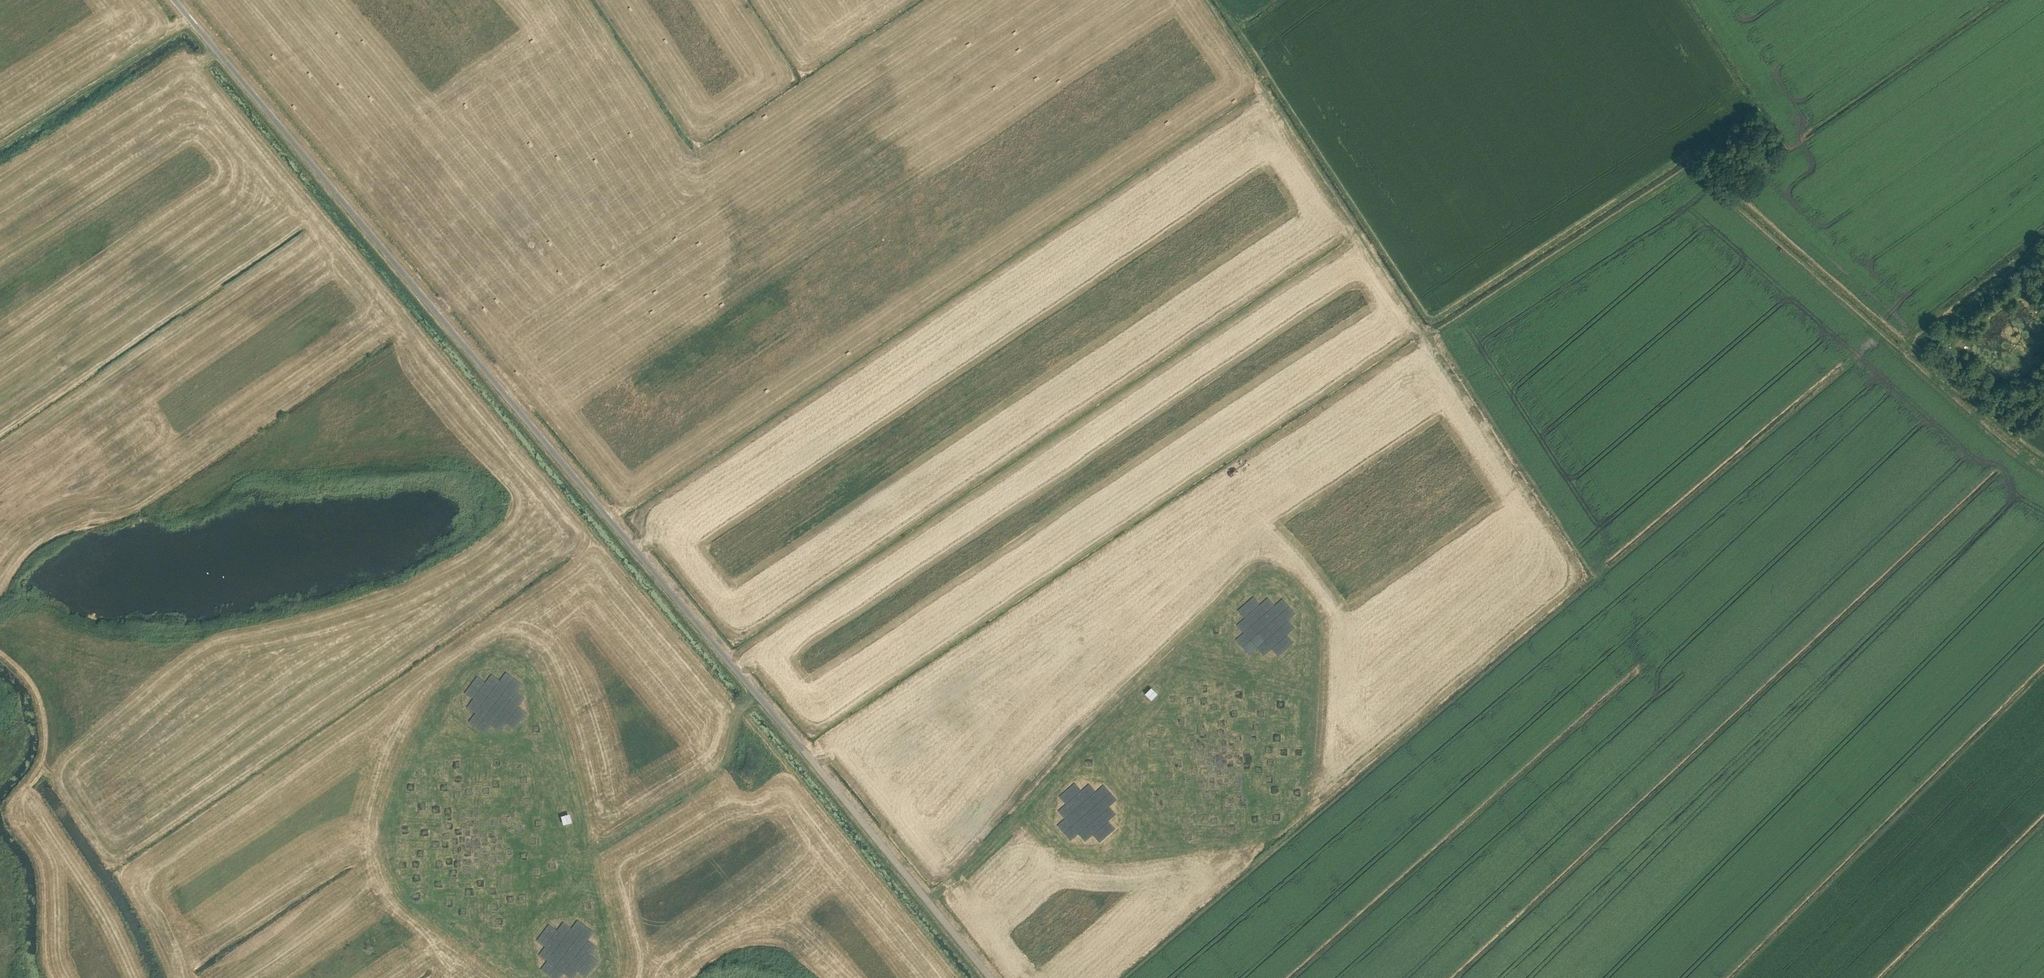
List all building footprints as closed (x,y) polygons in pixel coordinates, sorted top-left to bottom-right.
[(525,237),(524,244),(531,246),(533,239),(525,237)] [(1287,635),(1295,628),(1288,621),(1296,614),(1282,598),(1274,605),(1268,597),(1260,604),(1253,596),(1238,610),(1244,618),(1237,624),(1243,632),(1236,639),(1249,655),(1257,648),(1264,655),(1271,649),(1278,656),(1294,643),(1287,635)] [(477,676),(464,692),(473,698),(466,707),(475,713),(468,721),(485,733),(491,725),(499,731),(506,723),(514,729),(526,713),(518,707),(524,698),(516,692),(522,684),(506,672),(499,680),(491,674),(485,682),(477,676)] [(1151,687),(1145,693),(1152,699),(1158,693),(1151,687)] [(1065,818),(1057,825),(1070,841),(1078,834),(1085,842),(1093,835),(1100,843),(1115,829),(1108,821),(1116,815),(1109,807),(1117,800),(1103,784),(1096,791),(1089,784),(1081,790),(1074,783),(1059,796),(1066,804),(1058,811),(1065,818)] [(570,813),(562,815),(564,824),(572,822),(570,813)] [(536,940),(544,946),(538,954),(547,961),(540,969),(553,977),(559,977),(563,973),(570,977),(572,977),(577,971),(586,977),(598,961),(590,954),(596,946),(588,940),(594,932),(577,919),(571,928),(563,921),(557,930),(549,924),(536,940)]
